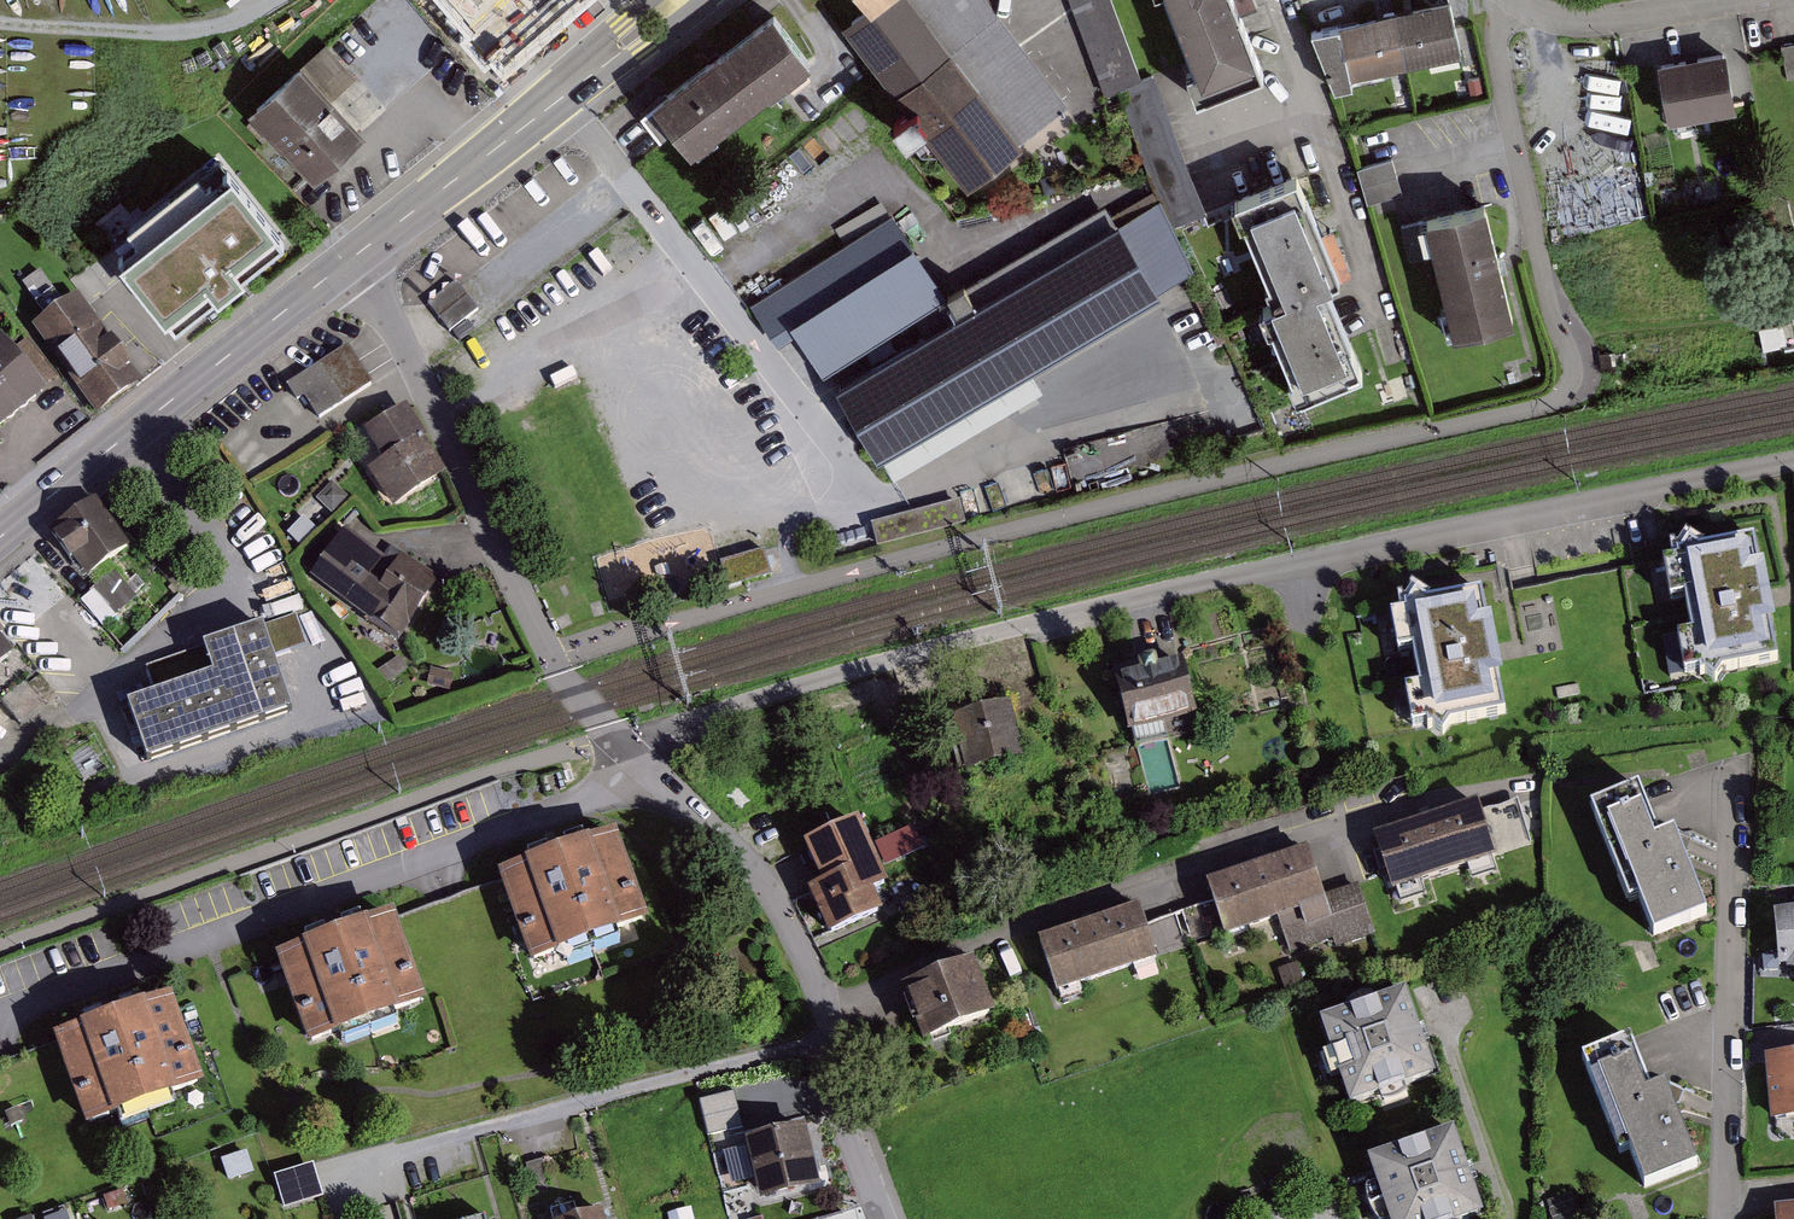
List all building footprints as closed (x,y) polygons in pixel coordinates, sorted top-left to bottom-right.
[(486,19),(508,0),(470,0),(486,19)] [(845,26),(974,183),(1024,139),(914,0),(891,0),(879,9),(874,2),(845,26)] [(874,2),(879,9),(891,0),(872,0),(874,2)] [(1024,139),(1068,104),(989,0),(914,0),(1024,139)] [(1107,92),(1119,86),(1143,78),(1114,0),(1073,0),(1107,92)] [(1196,66),(1186,70),(1197,98),(1265,72),(1252,37),(1237,0),(1171,0),(1196,66)] [(1457,2),(1347,23),(1359,79),(1468,58),(1457,2)] [(781,12),(664,101),(699,150),(820,63),(781,12)] [(1737,107),(1726,49),(1657,61),(1668,119),(1737,107)] [(360,133),(302,69),(254,112),(312,176),(360,133)] [(1400,192),(1391,158),(1358,167),(1367,201),(1400,192)] [(225,163),(116,249),(174,324),(288,244),(225,163)] [(1308,177),(1245,201),(1291,303),(1280,308),(1320,397),(1374,373),(1335,288),(1352,282),(1308,177)] [(848,238),(890,210),(881,197),(840,225),(848,238)] [(1488,207),(1427,221),(1455,337),(1515,322),(1488,207)] [(801,330),(828,375),(949,299),(893,213),(748,305),(777,342),(801,330)] [(1118,219),(836,384),(878,456),(878,457),(882,455),(893,474),(1042,386),(1031,367),(1161,290),(1118,219)] [(476,307),(457,283),(429,305),(449,329),(476,307)] [(81,300),(37,330),(94,410),(138,380),(81,300)] [(358,361),(348,345),(286,385),(296,401),(305,395),(318,416),(371,382),(358,361)] [(0,352),(0,457),(57,413),(7,347),(0,352)] [(413,410),(371,433),(389,462),(373,474),(397,509),(447,481),(451,478),(413,410)] [(93,503),(52,533),(85,577),(125,547),(93,503)] [(362,519),(314,583),(402,642),(444,578),(362,519)] [(1758,542),(1666,559),(1689,678),(1780,661),(1769,601),(1758,542)] [(0,584),(0,616),(8,628),(65,589),(38,554),(0,584)] [(71,611),(94,636),(141,594),(118,568),(71,611)] [(1483,598),(1392,616),(1416,734),(1507,716),(1494,651),(1483,598)] [(23,660),(0,629),(0,676),(23,660)] [(299,716),(269,630),(147,669),(161,700),(133,710),(154,763),(299,716)] [(1189,663),(1120,679),(1133,729),(1201,713),(1189,663)] [(1014,705),(953,717),(965,771),(1025,758),(1014,705)] [(1640,784),(1592,802),(1630,900),(1639,897),(1654,935),(1706,915),(1674,831),(1660,836),(1640,784)] [(1477,799),(1383,828),(1397,876),(1492,847),(1477,799)] [(864,819),(811,842),(829,880),(816,888),(835,935),(887,912),(879,890),(893,884),(864,819)] [(622,829),(504,873),(538,969),(654,928),(622,829)] [(1309,848),(1210,880),(1227,933),(1326,901),(1309,848)] [(1785,905),(1790,962),(1793,962),(1793,905),(1785,905)] [(1144,906),(1047,940),(1065,989),(1161,958),(1144,906)] [(398,912),(284,952),(316,1045),(433,1001),(398,912)] [(980,960),(911,986),(928,1040),(1000,1013),(980,960)] [(1404,982),(1320,1011),(1350,1096),(1433,1068),(1420,1030),(1404,982)] [(177,996),(59,1037),(90,1123),(208,1081),(177,996)] [(1643,1035),(1589,1053),(1621,1147),(1633,1143),(1646,1183),(1706,1163),(1678,1081),(1660,1086),(1643,1035)] [(1778,1055),(1781,1115),(1793,1114),(1793,1054),(1778,1055)] [(732,1090),(700,1098),(708,1132),(740,1125),(736,1106),(732,1090)] [(1368,1150),(1392,1218),(1446,1218),(1483,1206),(1470,1170),(1452,1121),(1368,1150)] [(809,1125),(752,1138),(765,1198),(824,1184),(809,1125)] [(316,1163),(275,1174),(285,1211),(326,1198),(316,1163)] [(1783,1202),(1784,1218),(1793,1218),(1793,1201),(1783,1202)]
